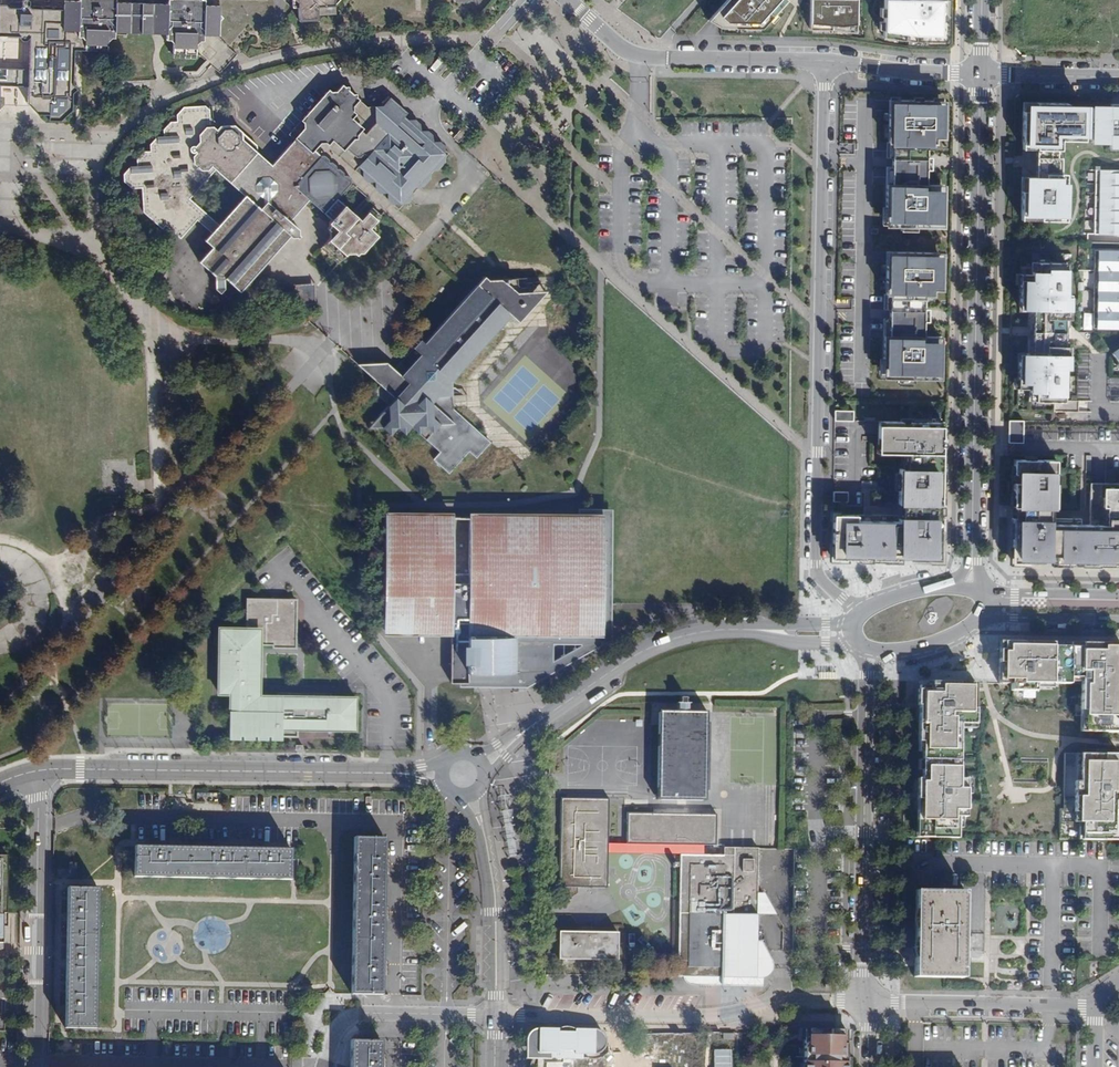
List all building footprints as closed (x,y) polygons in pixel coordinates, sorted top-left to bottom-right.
[(32,5),(31,7),(29,6),(29,1),(28,0),(21,0),(20,2),(20,7),(4,6),(4,4),(0,4),(0,42),(17,42),(18,45),(18,46),(20,47),(22,47),(24,47),(25,46),(25,44),(27,43),(26,42),(28,42),(27,70),(0,70),(0,87),(26,88),(26,94),(26,102),(29,105),(38,114),(49,115),(49,120),(60,121),(72,110),(72,98),(72,93),(77,89),(73,84),(74,51),(74,49),(97,50),(105,50),(106,41),(108,38),(113,39),(115,38),(115,32),(166,34),(166,40),(172,40),(175,43),(174,55),(195,56),(196,44),(198,42),(204,42),(204,35),(212,36),(212,15),(207,10),(197,10),(197,5),(174,4),(174,6),(174,20),(159,19),(160,5),(151,5),(151,11),(127,11),(127,14),(123,14),(123,5),(115,4),(85,4),(82,3),(82,18),(74,18),(75,6),(63,6),(32,5)] [(296,1),(300,4),(300,13),(300,14),(334,12),(334,3),(334,0),(295,0),(296,1)] [(786,0),(726,0),(707,20),(719,27),(761,28),(786,0)] [(855,4),(825,0),(809,0),(808,29),(831,29),(855,33),(855,4)] [(881,37),(909,41),(944,43),(945,1),(909,0),(883,0),(881,37)] [(75,3),(75,6),(74,18),(82,18),(82,3),(75,3)] [(174,6),(160,5),(159,19),(174,20),(174,6)] [(219,11),(207,10),(212,15),(212,36),(218,36),(219,11)] [(336,91),(297,135),(314,150),(316,148),(319,143),(324,143),(328,146),(332,143),(342,152),(343,150),(354,161),(359,161),(362,163),(355,171),(398,210),(449,154),(436,142),(424,142),(421,145),(397,124),(400,120),(407,113),(390,97),(382,106),(375,114),(367,106),(342,84),(336,91)] [(939,100),(887,100),(886,142),(885,142),(885,157),(890,157),(890,167),(884,166),(884,219),(899,219),(899,226),(929,226),(929,219),(942,219),(942,193),(938,193),(938,185),(924,185),(925,143),(933,143),(934,133),(942,133),(943,110),(938,110),(939,100)] [(1058,141),(1081,141),(1082,109),(1048,108),(1048,105),(1020,104),(1020,147),(1034,147),(1033,158),(1058,159),(1058,141)] [(1117,151),(1118,151),(1118,105),(1107,104),(1107,109),(1089,109),(1089,141),(1107,141),(1107,146),(1117,146),(1117,151)] [(350,177),(316,148),(314,150),(297,135),(294,139),(271,164),(257,152),(257,145),(236,125),(216,127),(210,122),(207,108),(202,105),(181,107),(175,115),(175,121),(169,121),(161,130),(161,135),(156,135),(148,145),(148,152),(142,151),(135,160),(134,162),(133,167),(129,166),(122,174),(122,183),(132,192),(148,190),(148,193),(144,193),(136,202),(137,214),(157,233),(161,229),(176,242),(192,223),(198,217),(182,203),(187,198),(214,168),(242,195),(247,199),(205,247),(207,249),(223,263),(216,271),(239,291),(260,268),(251,261),(277,231),(285,239),(286,240),(293,239),(294,241),(297,237),(295,235),(295,231),(285,222),(304,201),(322,217),(321,219),(323,220),(324,220),(325,221),(324,223),(325,227),(324,229),(327,230),(332,241),(324,250),(342,266),(350,256),(359,256),(360,258),(362,256),(364,256),(381,237),(380,221),(375,218),(367,227),(364,223),(344,205),(345,203),(340,199),(340,201),(337,198),(351,183),(350,177)] [(471,130),(465,126),(454,138),(459,143),(471,130)] [(354,161),(343,150),(342,152),(332,143),(328,146),(355,171),(362,163),(359,161),(354,161)] [(1039,217),(1039,221),(1064,222),(1064,179),(1058,179),(1058,168),(1033,168),(1033,179),(1024,179),(1019,179),(1019,192),(1019,217),(1039,217)] [(1092,235),(1118,235),(1118,171),(1093,170),(1092,235)] [(247,199),(242,195),(216,225),(206,236),(200,242),(205,247),(247,199)] [(198,217),(202,212),(187,198),(182,203),(198,217)] [(202,212),(198,217),(192,223),(206,236),(216,225),(202,212)] [(367,227),(375,218),(371,214),(364,223),(367,227)] [(260,268),(285,239),(277,231),(251,261),(260,268)] [(223,263),(207,249),(193,264),(209,279),(216,271),(223,263)] [(1118,329),(1118,251),(1093,251),(1093,329),(1118,329)] [(898,372),(898,379),(928,379),(928,372),(941,373),(941,346),(937,346),(937,338),(924,338),(924,297),(933,297),(933,286),(941,286),(942,264),(937,264),(937,253),(886,253),(885,295),(884,295),(884,311),(889,311),(889,320),(884,320),(883,372),(898,372)] [(1018,354),(1018,388),(1063,389),(1064,347),(1068,347),(1068,319),(1064,319),(1064,264),(1036,264),(1036,275),(1019,275),(1018,284),(1018,310),(1032,310),(1031,340),(1032,354),(1027,353),(1018,354)] [(1083,271),(1083,283),(1092,283),(1091,270),(1083,271)] [(488,279),(484,276),(480,280),(424,342),(421,340),(413,348),(420,354),(401,375),(386,363),(372,378),(379,385),(372,394),(387,406),(368,428),(383,428),(398,441),(410,427),(439,452),(433,459),(448,473),(469,451),(476,458),(490,442),(452,409),(451,381),(511,315),(518,321),(546,291),(540,291),(530,282),(517,283),(516,278),(488,279)] [(312,306),(310,286),(289,287),(290,295),(303,294),(304,307),(312,306)] [(304,307),(303,294),(290,295),(282,296),(305,316),(304,307)] [(844,419),(842,477),(851,477),(853,419),(861,419),(862,409),(843,408),(843,419),(844,419)] [(839,512),(838,556),(869,557),(869,556),(877,556),(877,558),(901,558),(901,557),(915,558),(915,559),(945,560),(944,516),(943,516),(943,505),(944,505),(943,446),(942,446),(942,439),(943,439),(943,423),(886,420),(885,451),(914,452),(914,468),(906,467),(905,503),(905,514),(839,512)] [(1008,442),(1023,443),(1023,438),(1118,439),(1118,431),(1023,429),(1024,420),(1009,420),(1008,442)] [(1118,566),(1118,483),(1090,482),(1089,524),(1079,524),(1079,518),(1051,517),(1052,506),(1056,507),(1056,459),(1015,457),(1015,472),(1017,472),(1017,480),(1015,480),(1016,504),(1018,504),(1017,515),(1016,515),(1017,563),(1048,564),(1048,562),(1061,562),(1060,564),(1118,566)] [(840,489),(840,499),(854,500),(854,490),(840,489)] [(609,507),(576,507),(575,514),(575,516),(601,516),(601,528),(601,603),(609,603),(609,507)] [(575,514),(489,513),(489,516),(382,516),(382,629),(448,629),(448,682),(463,682),(463,678),(512,678),(512,675),(518,675),(518,672),(527,672),(527,666),(545,666),(545,656),(538,656),(538,648),(590,648),(590,638),(609,638),(609,603),(601,603),(601,528),(601,516),(575,516),(575,514)] [(295,599),(247,599),(246,628),(219,627),(218,693),(233,693),(233,698),(230,698),(229,734),(296,735),(297,725),(305,725),(305,693),(277,693),(277,695),(259,695),(259,667),(256,667),(257,644),(273,644),(273,646),(295,646),(295,599)] [(330,693),(330,696),(334,696),(334,693),(366,694),(367,687),(304,686),(304,632),(297,631),(297,647),(295,646),(273,646),(273,644),(257,644),(256,667),(259,667),(259,695),(277,695),(277,693),(305,693),(313,693),(330,693)] [(1082,733),(1118,735),(1118,647),(1004,642),(1001,691),(1038,692),(1039,685),(1085,687),(1082,733)] [(980,683),(923,682),(920,759),(924,759),(924,760),(924,778),(920,778),(918,819),(922,819),(922,837),(959,838),(959,817),(967,817),(968,779),(960,779),(961,760),(962,724),(978,725),(980,683)] [(330,693),(313,693),(312,728),(354,728),(355,697),(334,696),(330,696),(330,693)] [(659,711),(657,799),(705,800),(706,712),(659,711)] [(1118,839),(1118,755),(1083,754),(1083,781),(1078,781),(1078,811),(1082,811),(1082,821),(1086,821),(1085,839),(1118,839)] [(608,799),(560,798),(559,886),(607,887),(607,843),(608,799)] [(715,814),(627,813),(627,843),(700,844),(715,844),(715,814)] [(385,838),(354,838),(351,993),(382,994),(385,838)] [(607,853),(679,854),(700,855),(700,844),(627,843),(607,843),(607,853)] [(303,846),(147,844),(147,878),(303,880),(303,846)] [(757,848),(724,848),(724,855),(700,855),(679,854),(677,976),(683,977),(758,977),(762,977),(765,977),(767,975),(770,973),(771,970),(772,967),(772,963),(771,960),(761,941),(756,941),(757,914),(757,893),(757,848)] [(109,888),(74,888),(72,1025),(107,1025),(109,888)] [(965,891),(916,890),(914,977),(963,977),(965,891)] [(776,914),(764,893),(757,893),(757,914),(776,914)] [(617,932),(558,931),(558,959),(617,960),(617,932)] [(692,985),(763,986),(763,977),(762,977),(758,977),(683,977),(684,979),(685,981),(688,983),(692,985)] [(596,1029),(537,1028),(531,1030),(528,1033),(526,1038),(526,1059),(549,1059),(584,1059),(600,1055),(606,1047),(606,1039),(602,1032),(596,1029)] [(846,1030),(811,1030),(811,1040),(803,1040),(803,1066),(846,1066),(846,1030)] [(350,1040),(350,1066),(380,1066),(380,1041),(350,1040)]
